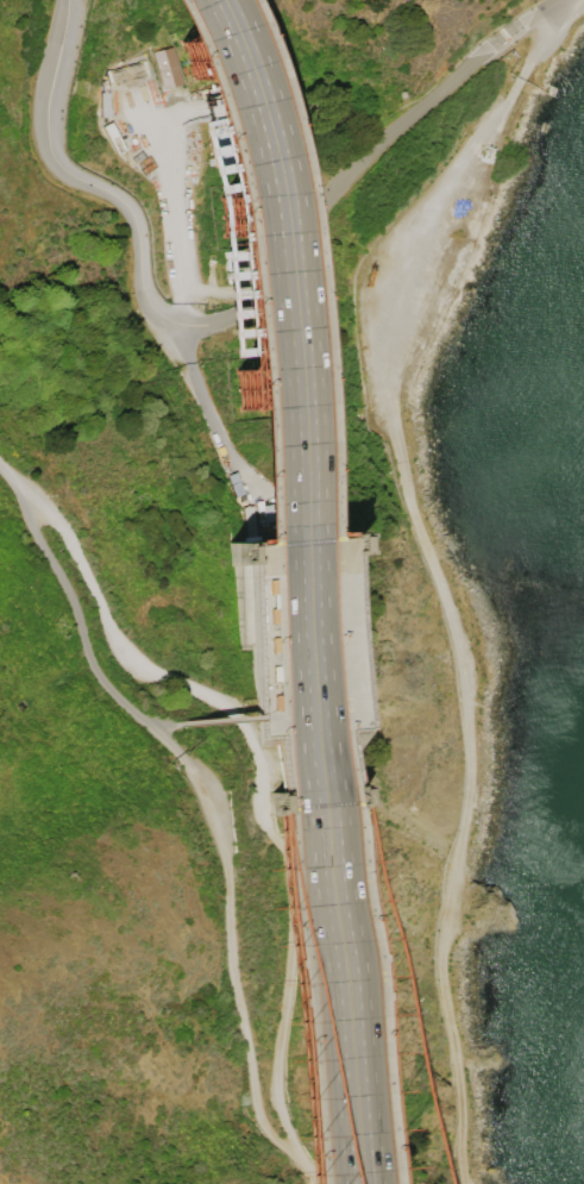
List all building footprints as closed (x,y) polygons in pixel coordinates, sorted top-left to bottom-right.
[(151,51),(161,88),(181,83),(171,46),(151,51)]
